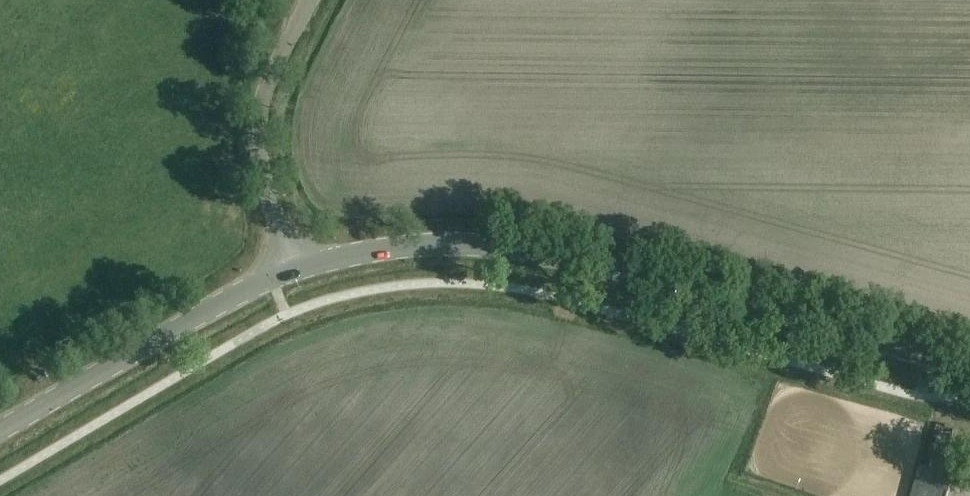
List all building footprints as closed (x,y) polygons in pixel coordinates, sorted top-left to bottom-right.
[(920,469),(913,495),(969,495),(969,483),(920,469)]
